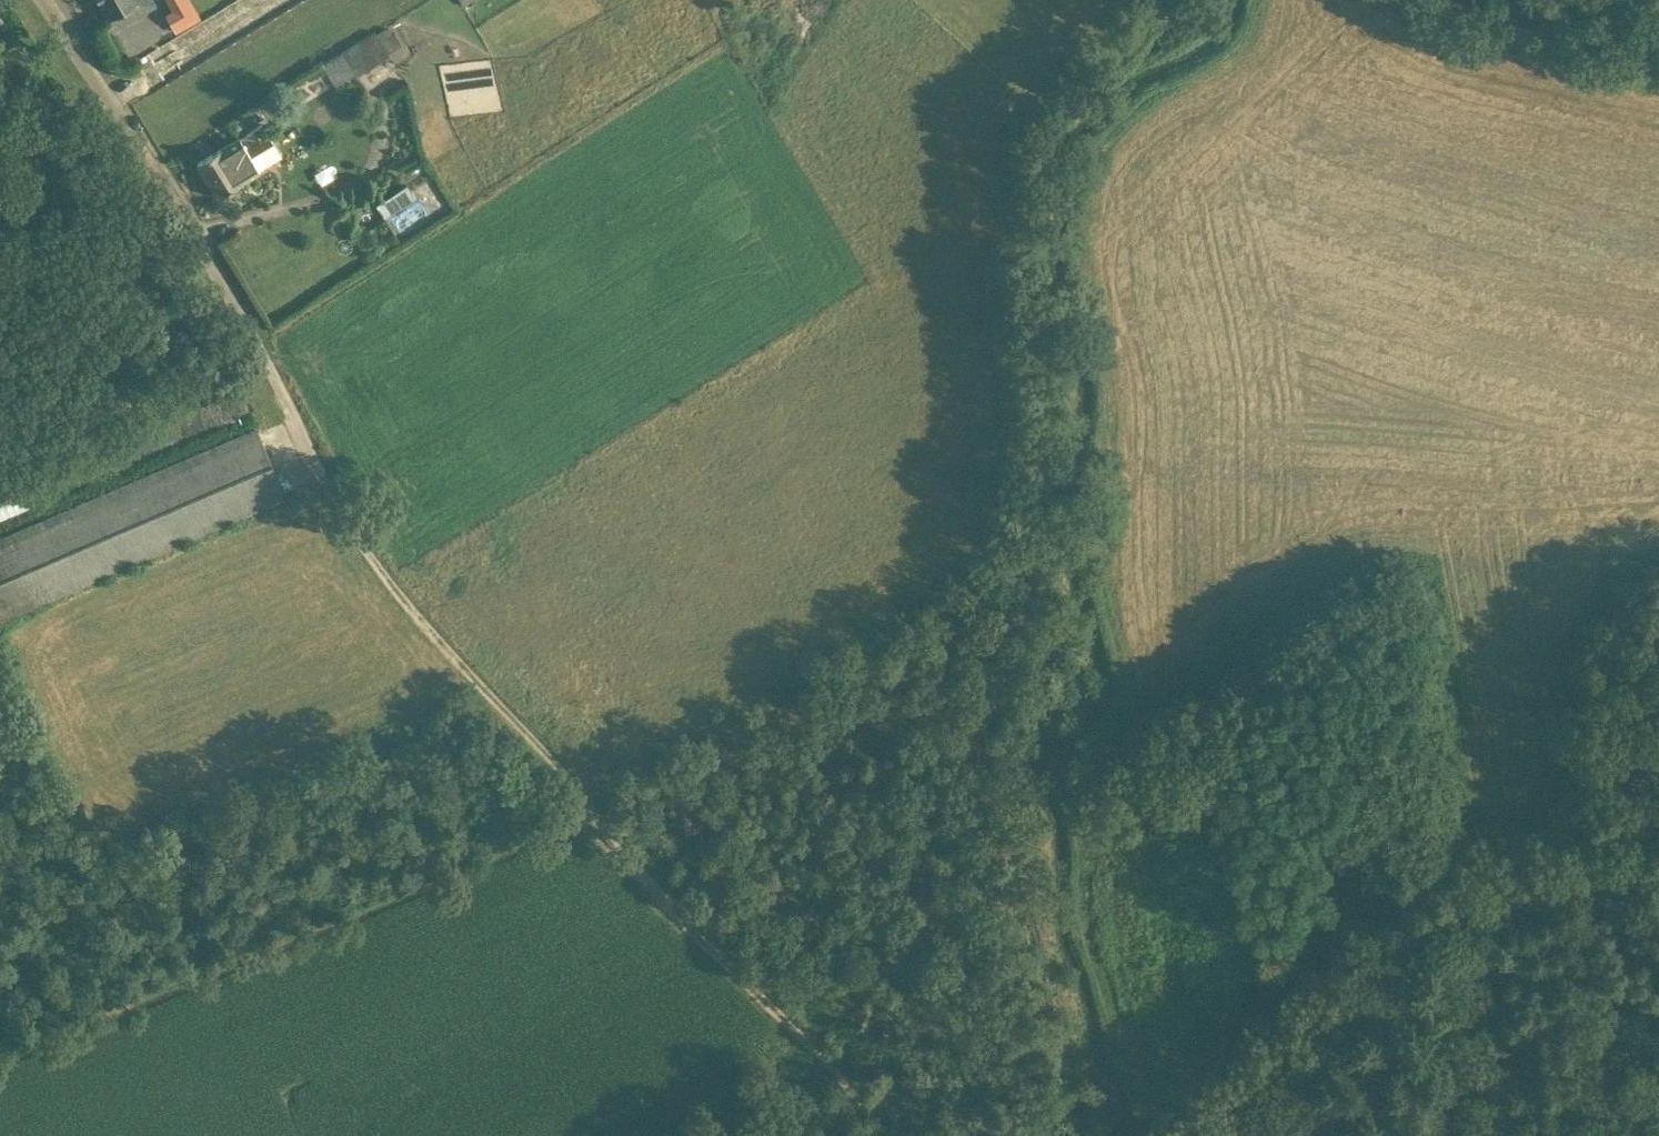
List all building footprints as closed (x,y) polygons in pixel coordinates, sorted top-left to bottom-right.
[(114,27),(154,4),(151,0),(96,0),(98,4),(101,3),(114,27)] [(174,33),(199,18),(188,0),(164,0),(170,10),(164,14),(174,33)] [(388,52),(380,40),(374,30),(340,51),(320,63),(334,86),(354,74),(355,75),(389,54),(388,52)] [(380,40),(388,52),(402,44),(394,31),(392,32),(380,40)] [(273,142),(261,123),(197,162),(218,196),(263,169),(254,155),(273,142)] [(407,184),(376,204),(384,217),(415,198),(407,184)] [(240,389),(32,478),(42,503),(250,414),(240,389)] [(0,539),(0,619),(286,496),(257,428),(0,539)] [(38,505),(27,480),(0,492),(0,521),(38,505)]
